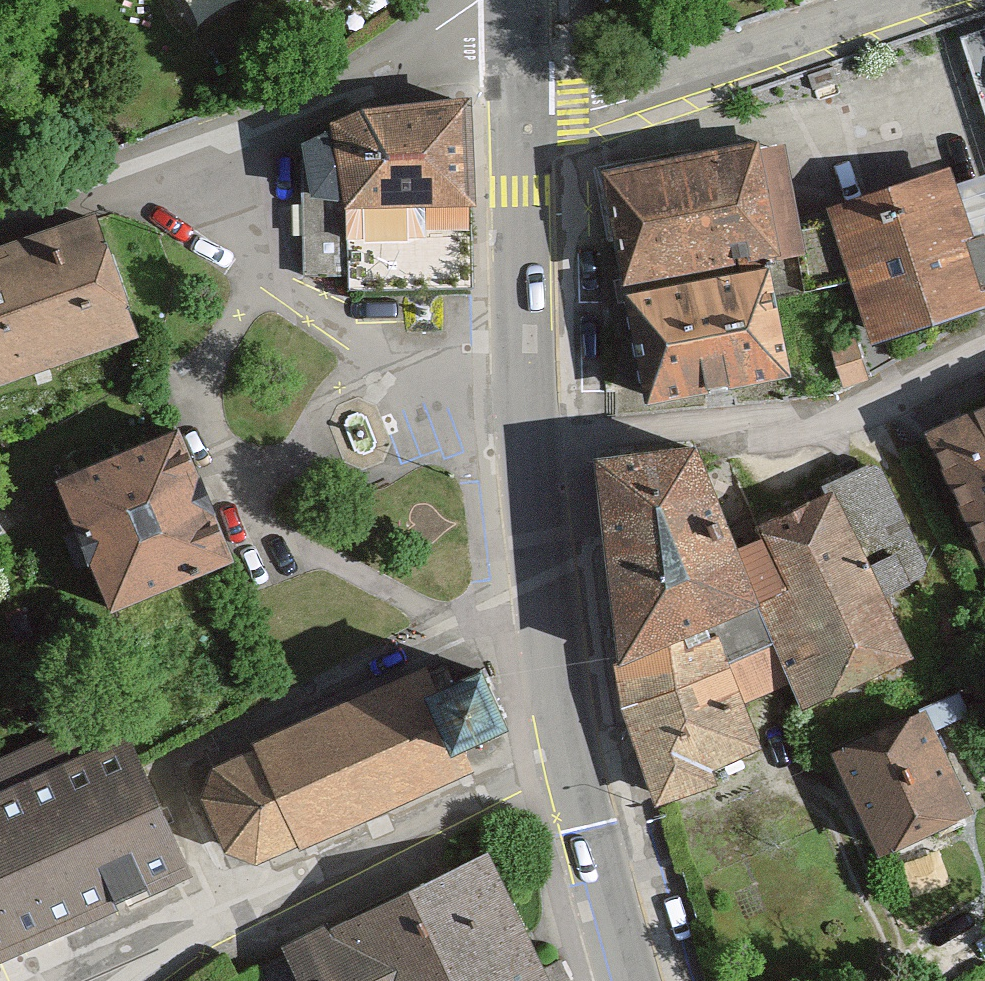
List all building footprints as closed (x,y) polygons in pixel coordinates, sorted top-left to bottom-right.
[(966,29),(984,94),(984,23),(966,29)] [(472,111),(344,114),(347,218),(474,215),(472,111)] [(306,130),(306,189),(335,189),(335,130),(306,130)] [(774,143),(616,169),(632,264),(790,238),(774,143)] [(828,214),(877,358),(984,322),(984,264),(953,171),(828,214)] [(0,262),(0,395),(142,347),(102,228),(0,262)] [(772,270),(637,294),(653,383),(788,359),(772,270)] [(936,440),(984,550),(984,418),(936,440)] [(239,570),(180,440),(61,493),(119,624),(239,570)] [(699,446),(610,458),(628,688),(661,783),(759,748),(706,619),(763,597),(812,685),(905,642),(825,488),(743,524),(699,446)] [(463,765),(515,744),(492,687),(435,709),(428,690),(264,756),(220,773),(210,814),(224,848),(259,862),(470,781),(463,765)] [(931,717),(840,762),(889,860),(980,815),(931,717)] [(130,744),(0,802),(0,969),(194,884),(130,744)] [(290,957),(301,980),(552,980),(494,859),(290,957)]
